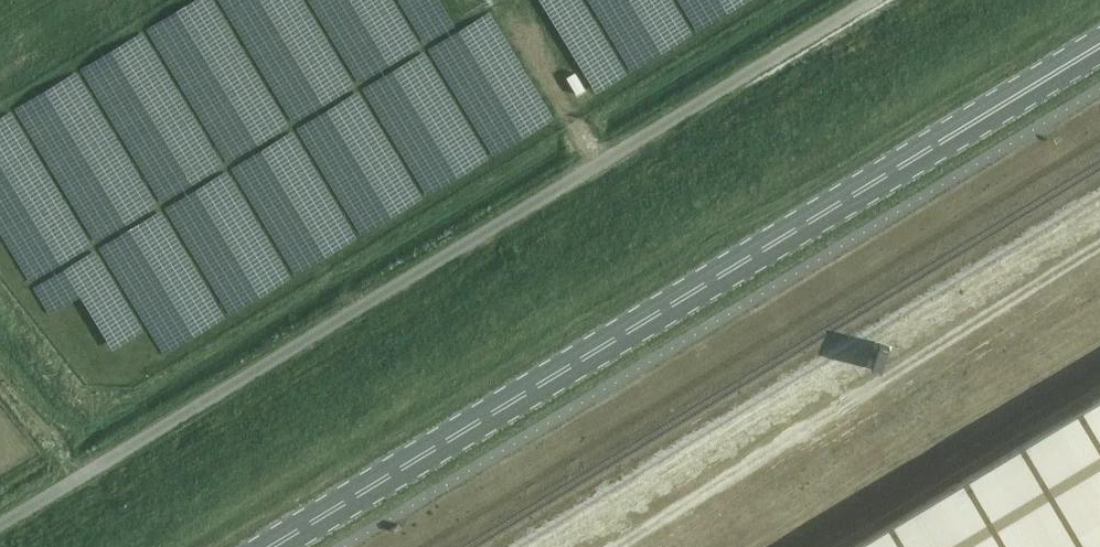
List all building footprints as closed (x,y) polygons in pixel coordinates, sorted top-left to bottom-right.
[(849,546),(1099,546),(1099,396),(849,546)]
